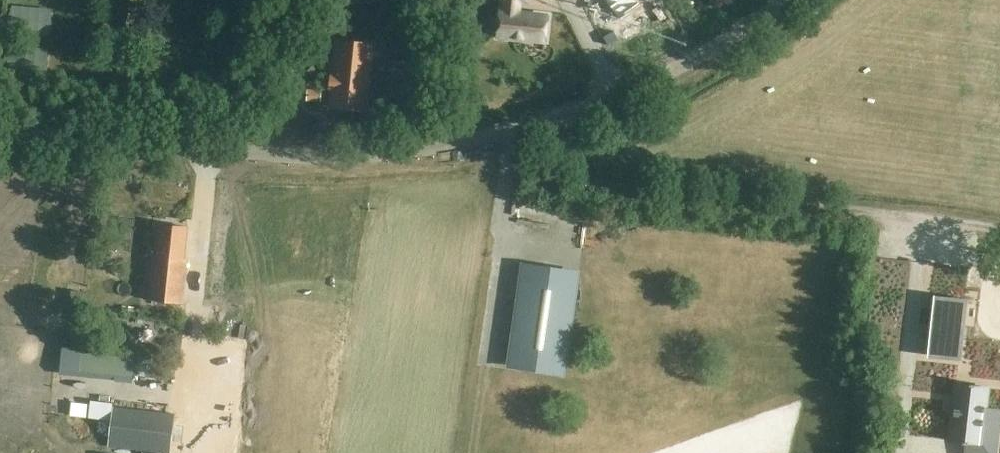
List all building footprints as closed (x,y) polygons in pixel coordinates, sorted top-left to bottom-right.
[(545,42),(548,15),(512,12),(513,0),(505,0),(504,11),(500,10),(497,37),(545,42)] [(609,16),(640,0),(600,0),(609,16)] [(682,9),(694,3),(693,0),(678,0),(682,9)] [(371,45),(339,42),(336,75),(333,75),(332,82),(332,89),(334,89),(333,106),(365,109),(371,45)] [(385,62),(382,93),(430,98),(433,66),(385,62)] [(308,90),(307,99),(321,101),(322,92),(308,90)] [(182,304),(187,260),(183,260),(186,228),(160,225),(157,257),(153,256),(149,300),(182,304)] [(564,373),(579,273),(523,265),(509,365),(564,373)] [(937,298),(930,355),(958,358),(958,359),(965,301),(937,298)] [(62,347),(60,372),(94,375),(94,373),(96,350),(62,347)] [(169,358),(140,356),(139,368),(167,370),(169,358)] [(910,388),(938,387),(937,359),(909,361),(910,388)] [(956,384),(949,439),(962,441),(962,443),(965,444),(968,444),(968,441),(981,443),(986,408),(988,388),(975,386),(975,384),(970,383),(969,385),(956,384)] [(986,408),(981,443),(968,441),(968,444),(965,444),(964,452),(996,452),(999,421),(999,409),(986,408)] [(113,410),(108,448),(150,452),(170,452),(175,418),(113,410)]
